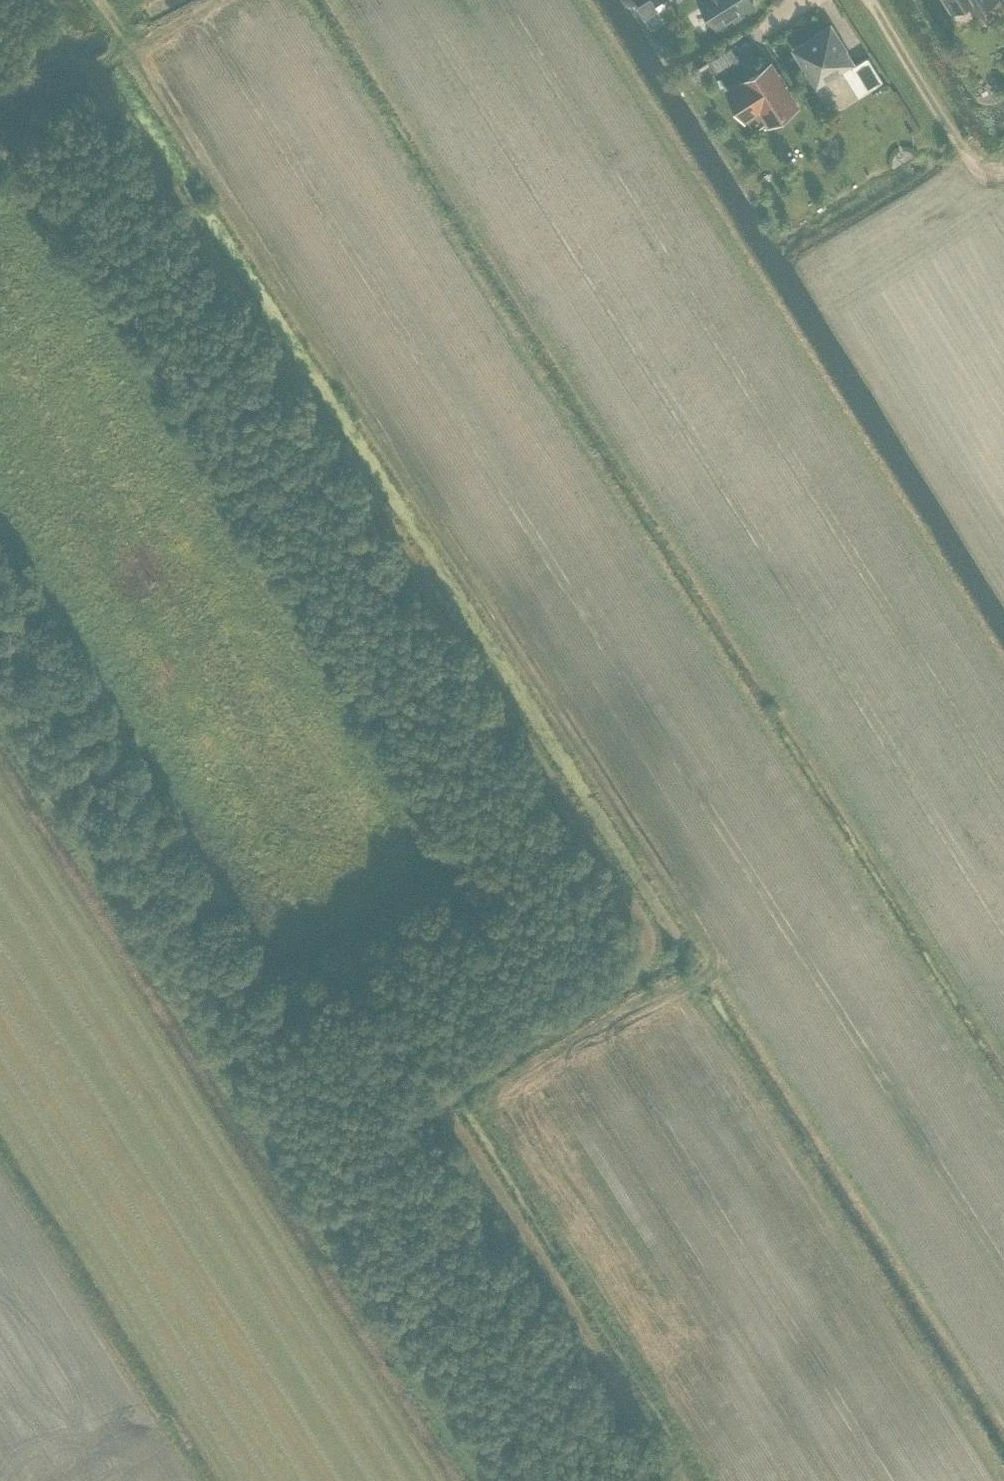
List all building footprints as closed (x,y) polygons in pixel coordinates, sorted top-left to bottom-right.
[(754,0),(700,0),(716,25),(723,20),(733,17),(740,13),(746,6),(754,1),(754,0)] [(974,11),(992,0),(996,7),(1003,2),(1003,0),(967,0),(974,11)] [(818,36),(796,49),(810,71),(808,72),(817,86),(832,77),(831,76),(843,68),(860,95),(883,80),(868,56),(854,65),(845,50),(846,49),(831,25),(817,34),(818,36)] [(762,106),(771,121),(795,105),(770,66),(746,81),(746,82),(730,92),(745,116),(762,106)]
